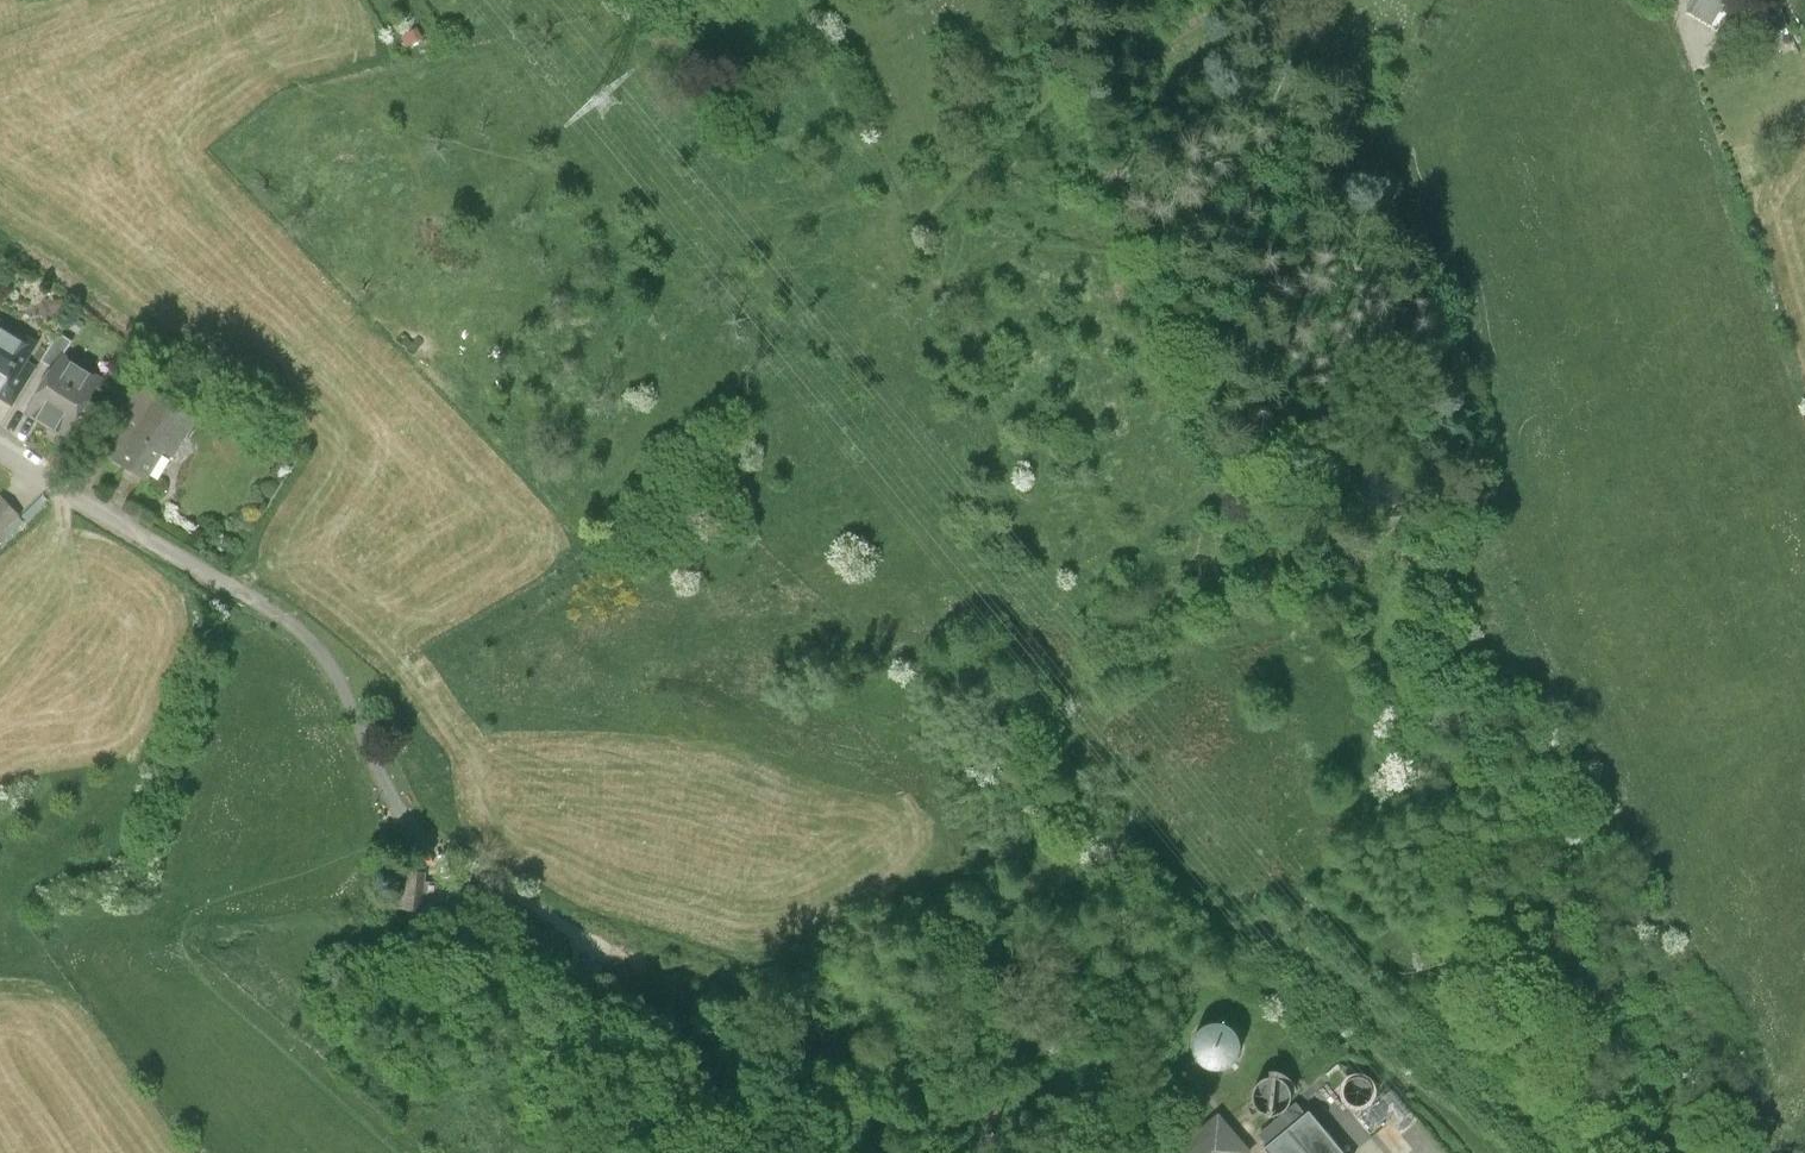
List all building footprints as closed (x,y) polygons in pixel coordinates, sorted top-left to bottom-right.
[(1697,2),(1688,17),(1712,31),(1731,0),(1699,0),(1697,2)] [(1753,15),(1763,42),(1790,32),(1780,5),(1753,15)] [(425,42),(420,32),(405,38),(410,49),(425,42)] [(67,308),(66,296),(53,298),(54,310),(67,308)] [(86,320),(76,315),(70,325),(80,331),(86,320)] [(11,392),(41,340),(0,316),(0,386),(11,392)] [(46,358),(58,365),(66,353),(75,339),(62,331),(46,358)] [(58,365),(30,412),(68,435),(104,376),(66,353),(58,365)] [(135,415),(111,458),(147,479),(164,450),(174,456),(196,416),(152,391),(154,386),(131,373),(114,404),(135,415)] [(3,497),(0,500),(0,536),(21,516),(3,497)] [(427,873),(400,870),(396,908),(423,911),(427,873)] [(1266,1035),(1231,1012),(1208,1046),(1243,1069),(1266,1035)] [(1267,1152),(1342,1152),(1309,1113),(1264,1150),(1267,1152)] [(1219,1114),(1172,1152),(1251,1152),(1219,1114)]
